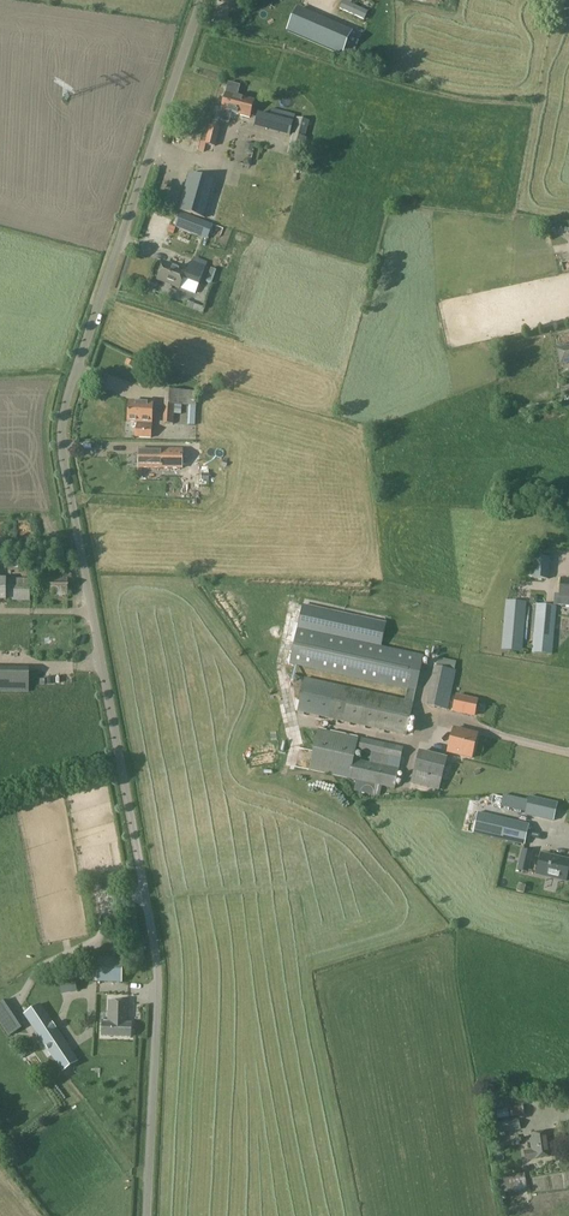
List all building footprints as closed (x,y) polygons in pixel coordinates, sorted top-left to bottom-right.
[(345,2),(344,1),(340,9),(364,20),(367,12),(350,4),(352,0),(346,0),(345,2)] [(298,8),(288,31),(298,35),(308,13),(298,8)] [(298,35),(323,46),(333,24),(308,13),(298,35)] [(333,24),(323,46),(341,54),(351,32),(333,24)] [(219,121),(229,123),(231,113),(250,118),(254,101),(237,96),(239,86),(228,83),(221,110),(222,110),(219,121)] [(258,113),(254,127),(266,130),(269,116),(258,113)] [(297,118),(288,155),(289,155),(302,158),(307,138),(305,138),(309,122),(297,118)] [(210,125),(205,144),(215,147),(220,128),(210,125)] [(234,137),(232,143),(242,146),(244,140),(234,137)] [(273,168),(275,150),(264,150),(263,160),(253,159),(252,166),(273,168)] [(244,160),(243,165),(250,167),(252,160),(252,159),(248,158),(244,160)] [(189,174),(178,211),(180,212),(206,219),(217,182),(189,174)] [(204,221),(180,212),(175,228),(198,236),(204,221)] [(226,228),(225,237),(239,239),(241,230),(226,228)] [(164,263),(157,280),(195,295),(199,284),(205,267),(191,262),(187,271),(164,263)] [(560,365),(568,364),(568,345),(556,348),(560,365)] [(127,359),(124,364),(133,368),(136,363),(127,359)] [(172,369),(170,376),(181,379),(183,372),(172,369)] [(197,392),(165,390),(163,424),(173,424),(175,405),(196,407),(197,392)] [(149,423),(151,423),(152,404),(129,403),(128,422),(137,422),(137,426),(136,426),(135,437),(151,438),(151,427),(148,427),(149,423)] [(139,468),(181,468),(181,449),(139,448),(139,468)] [(536,551),(535,557),(535,558),(550,559),(550,552),(536,551)] [(533,579),(548,580),(550,560),(534,558),(533,579)] [(30,579),(0,578),(0,601),(30,601),(30,579)] [(67,578),(46,578),(45,595),(67,595),(67,578)] [(554,606),(568,607),(568,580),(561,580),(560,594),(555,594),(554,606)] [(507,591),(502,651),(522,653),(527,593),(507,591)] [(386,623),(302,605),(297,628),(381,646),(386,623)] [(537,605),(532,653),(552,655),(553,639),(556,639),(556,631),(554,630),(557,607),(537,605)] [(297,628),(289,664),(416,692),(424,656),(381,646),(297,628)] [(426,706),(447,710),(456,671),(434,666),(426,706)] [(0,672),(0,692),(29,692),(29,672),(0,672)] [(413,702),(336,685),(305,678),(297,712),(328,719),(406,736),(413,702)] [(474,716),(478,700),(456,695),(452,711),(474,716)] [(359,738),(338,733),(318,729),(310,771),(348,779),(353,759),(355,759),(357,752),(359,738)] [(472,759),(477,735),(454,729),(448,753),(472,759)] [(359,738),(357,752),(371,755),(371,753),(401,759),(403,747),(359,738)] [(439,791),(447,758),(419,751),(410,783),(439,791)] [(371,753),(371,755),(369,763),(399,768),(401,759),(371,753)] [(369,763),(355,759),(353,759),(348,779),(356,781),(354,792),(380,797),(382,787),(395,789),(399,768),(369,763)] [(500,795),(498,807),(521,809),(522,797),(500,795)] [(528,798),(525,813),(525,816),(553,821),(557,803),(528,798)] [(524,845),(529,825),(478,813),(473,833),(524,845)] [(548,831),(546,839),(534,836),(530,850),(559,858),(565,836),(548,831)] [(533,852),(522,850),(519,864),(530,866),(533,852)] [(537,874),(566,881),(568,870),(568,861),(542,855),(537,874)] [(121,983),(122,959),(98,958),(97,982),(121,983)] [(127,980),(144,977),(142,965),(125,968),(127,980)] [(70,990),(69,983),(56,986),(58,993),(70,990)] [(109,1002),(109,1023),(102,1023),(102,1037),(130,1037),(130,1024),(127,1024),(128,1003),(109,1002)] [(62,1072),(78,1062),(40,1004),(24,1014),(37,1035),(62,1072)] [(19,1018),(3,1029),(9,1037),(24,1026),(19,1018)] [(24,1060),(34,1072),(43,1065),(34,1053),(24,1060)] [(497,1088),(484,1089),(485,1107),(497,1107),(497,1088)] [(511,1117),(524,1115),(523,1105),(510,1107),(511,1117)] [(507,1108),(504,1108),(496,1109),(497,1119),(509,1117),(507,1108)] [(20,1127),(24,1133),(49,1119),(45,1113),(20,1127)] [(504,1133),(521,1130),(519,1119),(488,1124),(489,1134),(504,1132),(504,1133)] [(566,1132),(565,1122),(556,1124),(558,1133),(566,1132)] [(532,1159),(553,1156),(549,1132),(529,1135),(531,1150),(524,1151),(525,1160),(532,1159)] [(520,1145),(519,1135),(491,1139),(492,1149),(520,1145)] [(499,1193),(527,1189),(525,1173),(497,1177),(499,1193)]
